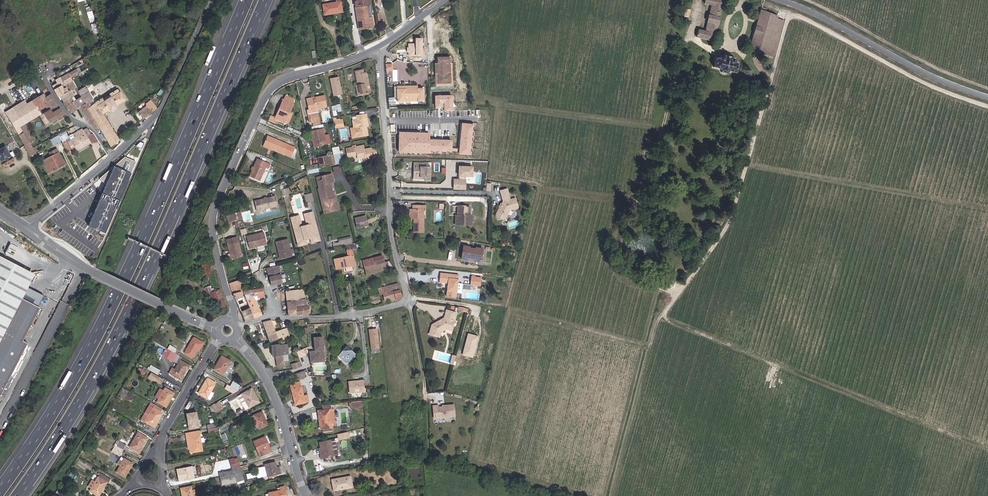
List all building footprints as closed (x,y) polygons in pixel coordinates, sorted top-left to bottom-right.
[(342,12),(340,0),(336,0),(336,2),(322,5),(324,15),(342,12)] [(366,5),(369,4),(369,0),(356,0),(354,1),(358,29),(363,28),(363,26),(373,25),(372,16),(368,17),(366,5)] [(722,0),(705,0),(704,4),(711,5),(709,14),(708,14),(706,22),(707,23),(705,31),(699,29),(697,38),(713,42),(717,25),(718,25),(720,17),(719,16),(723,0),(722,0)] [(762,10),(761,10),(749,50),(773,57),(783,20),(777,19),(778,16),(766,12),(767,9),(763,8),(762,10)] [(408,55),(423,55),(423,37),(415,37),(415,42),(408,42),(408,55)] [(738,63),(734,63),(735,59),(732,58),(733,57),(724,55),(723,56),(721,56),(720,57),(719,58),(715,57),(713,67),(720,68),(721,73),(726,73),(729,71),(735,73),(738,63)] [(438,83),(450,83),(450,57),(437,58),(438,83)] [(62,76),(60,78),(63,84),(71,79),(72,79),(71,77),(78,73),(76,69),(68,73),(67,71),(61,74),(62,76)] [(362,70),(355,71),(358,85),(360,95),(369,93),(367,84),(368,83),(366,73),(363,73),(362,70)] [(333,91),(341,89),(338,77),(330,79),(333,91)] [(66,92),(75,87),(75,86),(71,79),(63,84),(60,86),(58,83),(52,86),(58,96),(59,96),(66,92)] [(78,94),(75,87),(66,92),(70,98),(63,102),(62,103),(69,113),(77,109),(72,102),(74,101),(72,98),(78,94)] [(97,125),(111,146),(119,139),(103,114),(109,110),(116,106),(116,105),(125,99),(120,91),(118,92),(117,89),(109,94),(110,97),(104,101),(102,98),(95,102),(95,103),(88,108),(93,118),(97,125)] [(397,101),(423,101),(423,89),(397,89),(397,101)] [(66,92),(59,96),(63,102),(70,98),(66,92)] [(25,145),(25,146),(29,144),(20,128),(20,127),(41,114),(39,110),(45,107),(47,111),(57,104),(50,93),(49,94),(46,96),(44,94),(44,93),(19,108),(7,115),(25,145)] [(444,106),(444,110),(452,110),(452,95),(435,94),(435,106),(444,106)] [(88,102),(84,95),(80,97),(74,101),(72,102),(77,109),(80,107),(85,104),(88,102)] [(290,119),(292,113),(290,112),(293,104),(292,103),(294,100),(285,96),(284,100),(283,100),(275,118),(285,122),(287,118),(290,119)] [(319,121),(317,109),(326,107),(324,96),(316,98),(316,99),(307,101),(309,110),(307,111),(308,114),(309,114),(311,123),(319,121)] [(157,104),(151,98),(138,109),(145,116),(157,104)] [(64,114),(57,104),(47,111),(44,113),(50,123),(64,114)] [(93,118),(88,108),(85,104),(80,107),(87,120),(90,125),(91,126),(94,128),(97,125),(93,118)] [(5,112),(7,115),(19,108),(17,105),(5,112)] [(357,137),(367,135),(366,126),(370,126),(368,114),(356,116),(357,120),(350,122),(351,128),(349,128),(351,138),(356,137),(356,136),(357,136),(357,137)] [(457,125),(466,125),(466,115),(446,116),(446,122),(449,121),(449,125),(447,125),(447,136),(453,136),(455,136),(457,136),(457,125)] [(20,128),(29,144),(35,140),(31,135),(29,130),(28,129),(25,124),(20,128)] [(457,136),(466,136),(466,125),(457,125),(457,136)] [(72,148),(75,147),(77,150),(90,142),(88,139),(92,137),(90,134),(89,132),(85,134),(82,129),(82,128),(69,136),(70,137),(70,139),(68,140),(72,148)] [(316,147),(326,145),(322,129),(312,131),(316,147)] [(66,130),(58,134),(62,141),(70,137),(69,136),(66,130)] [(93,132),(90,134),(92,137),(88,139),(90,142),(98,140),(93,132)] [(295,149),(295,148),(267,136),(264,144),(273,148),(272,149),(294,158),(297,150),(295,149)] [(419,151),(420,140),(409,140),(409,141),(406,141),(406,140),(400,139),(400,153),(412,153),(412,150),(419,151)] [(29,144),(31,148),(38,144),(36,140),(35,140),(29,144)] [(25,146),(25,145),(23,146),(30,156),(34,154),(31,148),(28,150),(25,146)] [(0,149),(0,160),(4,167),(14,161),(11,156),(5,146),(0,149)] [(365,159),(376,157),(375,148),(364,150),(363,146),(356,147),(355,146),(351,146),(352,149),(346,150),(347,157),(357,155),(357,159),(365,157),(365,159)] [(58,165),(59,167),(64,164),(56,149),(49,152),(51,156),(42,161),(48,172),(54,169),(53,168),(58,165)] [(340,153),(318,157),(319,166),(335,163),(335,164),(342,163),(340,153)] [(136,161),(125,157),(101,178),(107,184),(99,204),(91,225),(107,232),(136,161)] [(265,167),(268,168),(270,164),(257,159),(249,177),(259,181),(265,167)] [(424,180),(429,180),(430,169),(416,168),(416,177),(424,178),(424,180)] [(332,198),(332,196),(333,195),(330,183),(333,182),(331,174),(321,176),(322,180),(317,181),(319,189),(318,190),(323,210),(337,206),(335,197),(332,198)] [(466,183),(466,179),(454,179),(454,189),(466,190),(466,183)] [(304,194),(306,202),(314,200),(312,192),(304,194)] [(511,200),(510,198),(508,194),(501,197),(503,201),(501,204),(501,206),(500,208),(499,208),(498,208),(495,213),(495,216),(501,219),(503,219),(507,214),(506,212),(508,211),(517,210),(516,200),(511,200)] [(275,196),(254,202),(257,212),(278,207),(275,196)] [(414,232),(423,233),(423,210),(425,210),(425,206),(415,206),(415,209),(411,209),(411,219),(414,219),(414,232)] [(472,216),(469,216),(469,214),(470,214),(470,208),(465,207),(465,206),(459,206),(459,211),(460,211),(460,213),(459,213),(459,215),(457,215),(457,225),(471,225),(472,216)] [(298,216),(291,218),(295,232),(297,232),(300,243),(304,241),(304,238),(311,236),(312,239),(317,238),(314,227),(316,227),(312,212),(304,214),(308,226),(306,227),(305,226),(304,226),(303,227),(303,228),(301,228),(298,216)] [(236,214),(235,213),(232,214),(224,217),(226,225),(238,222),(238,221),(236,214)] [(299,215),(298,216),(301,228),(303,228),(303,227),(304,226),(305,226),(306,227),(308,226),(304,214),(303,214),(306,225),(302,226),(299,215)] [(363,222),(365,221),(364,216),(353,219),(356,229),(364,226),(363,222)] [(297,232),(295,232),(299,246),(319,241),(316,227),(314,227),(317,238),(312,239),(311,236),(304,238),(304,241),(300,243),(297,232)] [(263,234),(247,239),(250,250),(258,248),(259,253),(265,251),(264,247),(267,246),(263,234)] [(232,259),(242,257),(236,237),(226,239),(232,259)] [(332,244),(333,248),(342,246),(352,244),(350,237),(338,240),(339,243),(332,244)] [(281,259),(293,256),(288,239),(276,243),(281,259)] [(355,243),(346,245),(348,256),(334,260),(336,270),(346,267),(347,272),(353,271),(352,266),(355,265),(352,252),(357,250),(355,243)] [(474,261),(480,262),(482,249),(476,248),(476,249),(469,248),(469,247),(463,246),(461,259),(467,260),(467,259),(474,260),(474,261)] [(366,275),(386,270),(382,256),(362,261),(366,275)] [(6,332),(23,341),(40,308),(22,299),(29,286),(47,280),(45,272),(42,273),(35,275),(30,272),(0,257),(0,343),(6,332)] [(203,278),(209,277),(208,264),(201,265),(203,278)] [(32,267),(30,272),(35,275),(42,273),(40,267),(37,266),(32,267)] [(282,283),(279,266),(267,268),(271,286),(282,283)] [(446,296),(456,297),(459,275),(440,273),(439,282),(448,283),(446,296)] [(470,285),(480,286),(481,278),(471,277),(470,285)] [(243,291),(241,291),(239,281),(229,284),(231,290),(233,294),(235,300),(245,296),(243,291)] [(388,302),(401,298),(398,284),(384,287),(388,302)] [(219,309),(226,307),(220,289),(213,292),(210,286),(204,288),(210,304),(216,301),(219,309)] [(255,300),(264,300),(262,288),(243,291),(245,296),(254,318),(262,315),(255,300)] [(307,305),(303,289),(286,291),(287,302),(295,300),(296,310),(297,315),(309,312),(307,305)] [(245,322),(254,318),(245,296),(235,300),(245,322)] [(288,310),(296,310),(295,300),(287,302),(288,310)] [(441,331),(446,328),(452,330),(457,312),(446,310),(444,317),(441,319),(441,321),(439,322),(437,321),(431,325),(429,334),(439,337),(441,331)] [(286,328),(275,332),(271,320),(262,322),(269,342),(277,339),(278,339),(282,337),(282,340),(289,338),(286,328)] [(369,348),(377,347),(375,328),(367,329),(369,348)] [(1,396),(28,343),(23,341),(6,332),(0,343),(0,396),(1,396)] [(324,361),(322,336),(313,337),(315,351),(311,351),(309,353),(310,358),(314,357),(316,359),(316,362),(324,361)] [(197,348),(199,350),(203,343),(194,338),(185,354),(192,358),(197,348)] [(288,354),(287,344),(279,345),(279,344),(271,345),(273,357),(275,356),(276,367),(283,366),(282,355),(286,355),(288,354)] [(175,353),(177,349),(170,345),(167,349),(175,353)] [(176,362),(179,356),(175,353),(167,349),(166,348),(163,355),(176,362)] [(305,355),(303,349),(298,351),(296,352),(298,358),(305,355)] [(347,363),(354,355),(351,353),(351,354),(347,350),(344,351),(342,354),(340,353),(337,356),(345,363),(347,363)] [(214,369),(222,374),(230,361),(221,356),(214,369)] [(183,377),(183,376),(186,369),(187,370),(190,366),(180,360),(175,369),(172,367),(169,373),(181,380),(183,377)] [(297,381),(306,377),(304,372),(304,371),(294,374),(297,381)] [(161,384),(163,380),(151,373),(149,377),(161,384)] [(213,393),(210,392),(216,383),(207,377),(198,393),(207,398),(209,396),(211,397),(213,393)] [(364,380),(351,382),(352,392),(365,391),(364,380)] [(238,391),(243,388),(233,381),(230,386),(238,391)] [(297,383),(290,384),(291,389),(295,405),(309,401),(307,395),(303,396),(301,386),(298,387),(297,383)] [(233,393),(238,391),(230,386),(227,385),(225,388),(233,393)] [(134,397),(135,395),(122,388),(118,394),(129,401),(132,396),(134,397)] [(157,402),(166,407),(174,393),(165,388),(163,391),(160,389),(155,397),(159,399),(157,402)] [(249,408),(259,402),(251,389),(241,394),(249,408)] [(216,412),(221,409),(217,402),(212,405),(215,411),(216,412)] [(330,404),(322,405),(323,410),(330,409),(331,423),(335,423),(334,409),(331,409),(330,404)] [(145,422),(154,427),(162,413),(149,406),(145,413),(149,415),(145,422)] [(453,419),(452,407),(443,408),(444,409),(441,409),(437,409),(437,408),(431,408),(432,420),(453,419)] [(320,429),(332,428),(331,423),(330,409),(323,410),(319,411),(320,419),(319,419),(320,429)] [(202,419),(197,420),(196,412),(187,414),(189,429),(203,427),(202,419)] [(254,430),(267,425),(262,412),(249,418),(254,430)] [(220,427),(222,431),(231,427),(228,422),(220,427)] [(191,452),(202,451),(201,443),(204,442),(204,438),(202,434),(200,435),(199,431),(188,433),(191,452)] [(141,449),(140,448),(144,441),(145,442),(147,438),(138,433),(129,447),(139,452),(141,449)] [(253,442),(258,453),(264,450),(266,454),(271,451),(265,437),(253,442)] [(323,458),(335,456),(332,439),(321,441),(324,454),(322,454),(323,458)] [(123,450),(126,445),(120,441),(117,447),(123,450)] [(113,452),(119,456),(123,450),(117,447),(113,452)] [(232,469),(240,467),(237,458),(233,460),(232,458),(229,459),(231,465),(231,466),(231,467),(232,469)] [(116,472),(125,477),(133,463),(124,459),(122,462),(120,460),(117,464),(120,466),(116,472)] [(268,477),(278,474),(275,462),(265,464),(268,477)] [(193,474),(197,474),(195,466),(192,467),(192,466),(176,469),(176,473),(177,473),(178,475),(177,475),(178,481),(194,478),(193,474)] [(220,477),(234,475),(232,469),(231,467),(231,468),(223,469),(223,472),(219,473),(220,477)] [(237,482),(243,479),(240,467),(232,469),(234,475),(237,482)] [(108,483),(110,480),(98,473),(98,474),(99,475),(98,477),(90,491),(98,495),(99,495),(107,482),(108,483)] [(222,485),(237,482),(234,475),(220,477),(222,485)] [(334,491),(352,487),(350,476),(332,480),(334,491)] [(191,490),(190,486),(181,488),(182,495),(192,495),(191,490)] [(284,487),(280,487),(281,491),(269,493),(269,495),(286,495),(284,487)]
